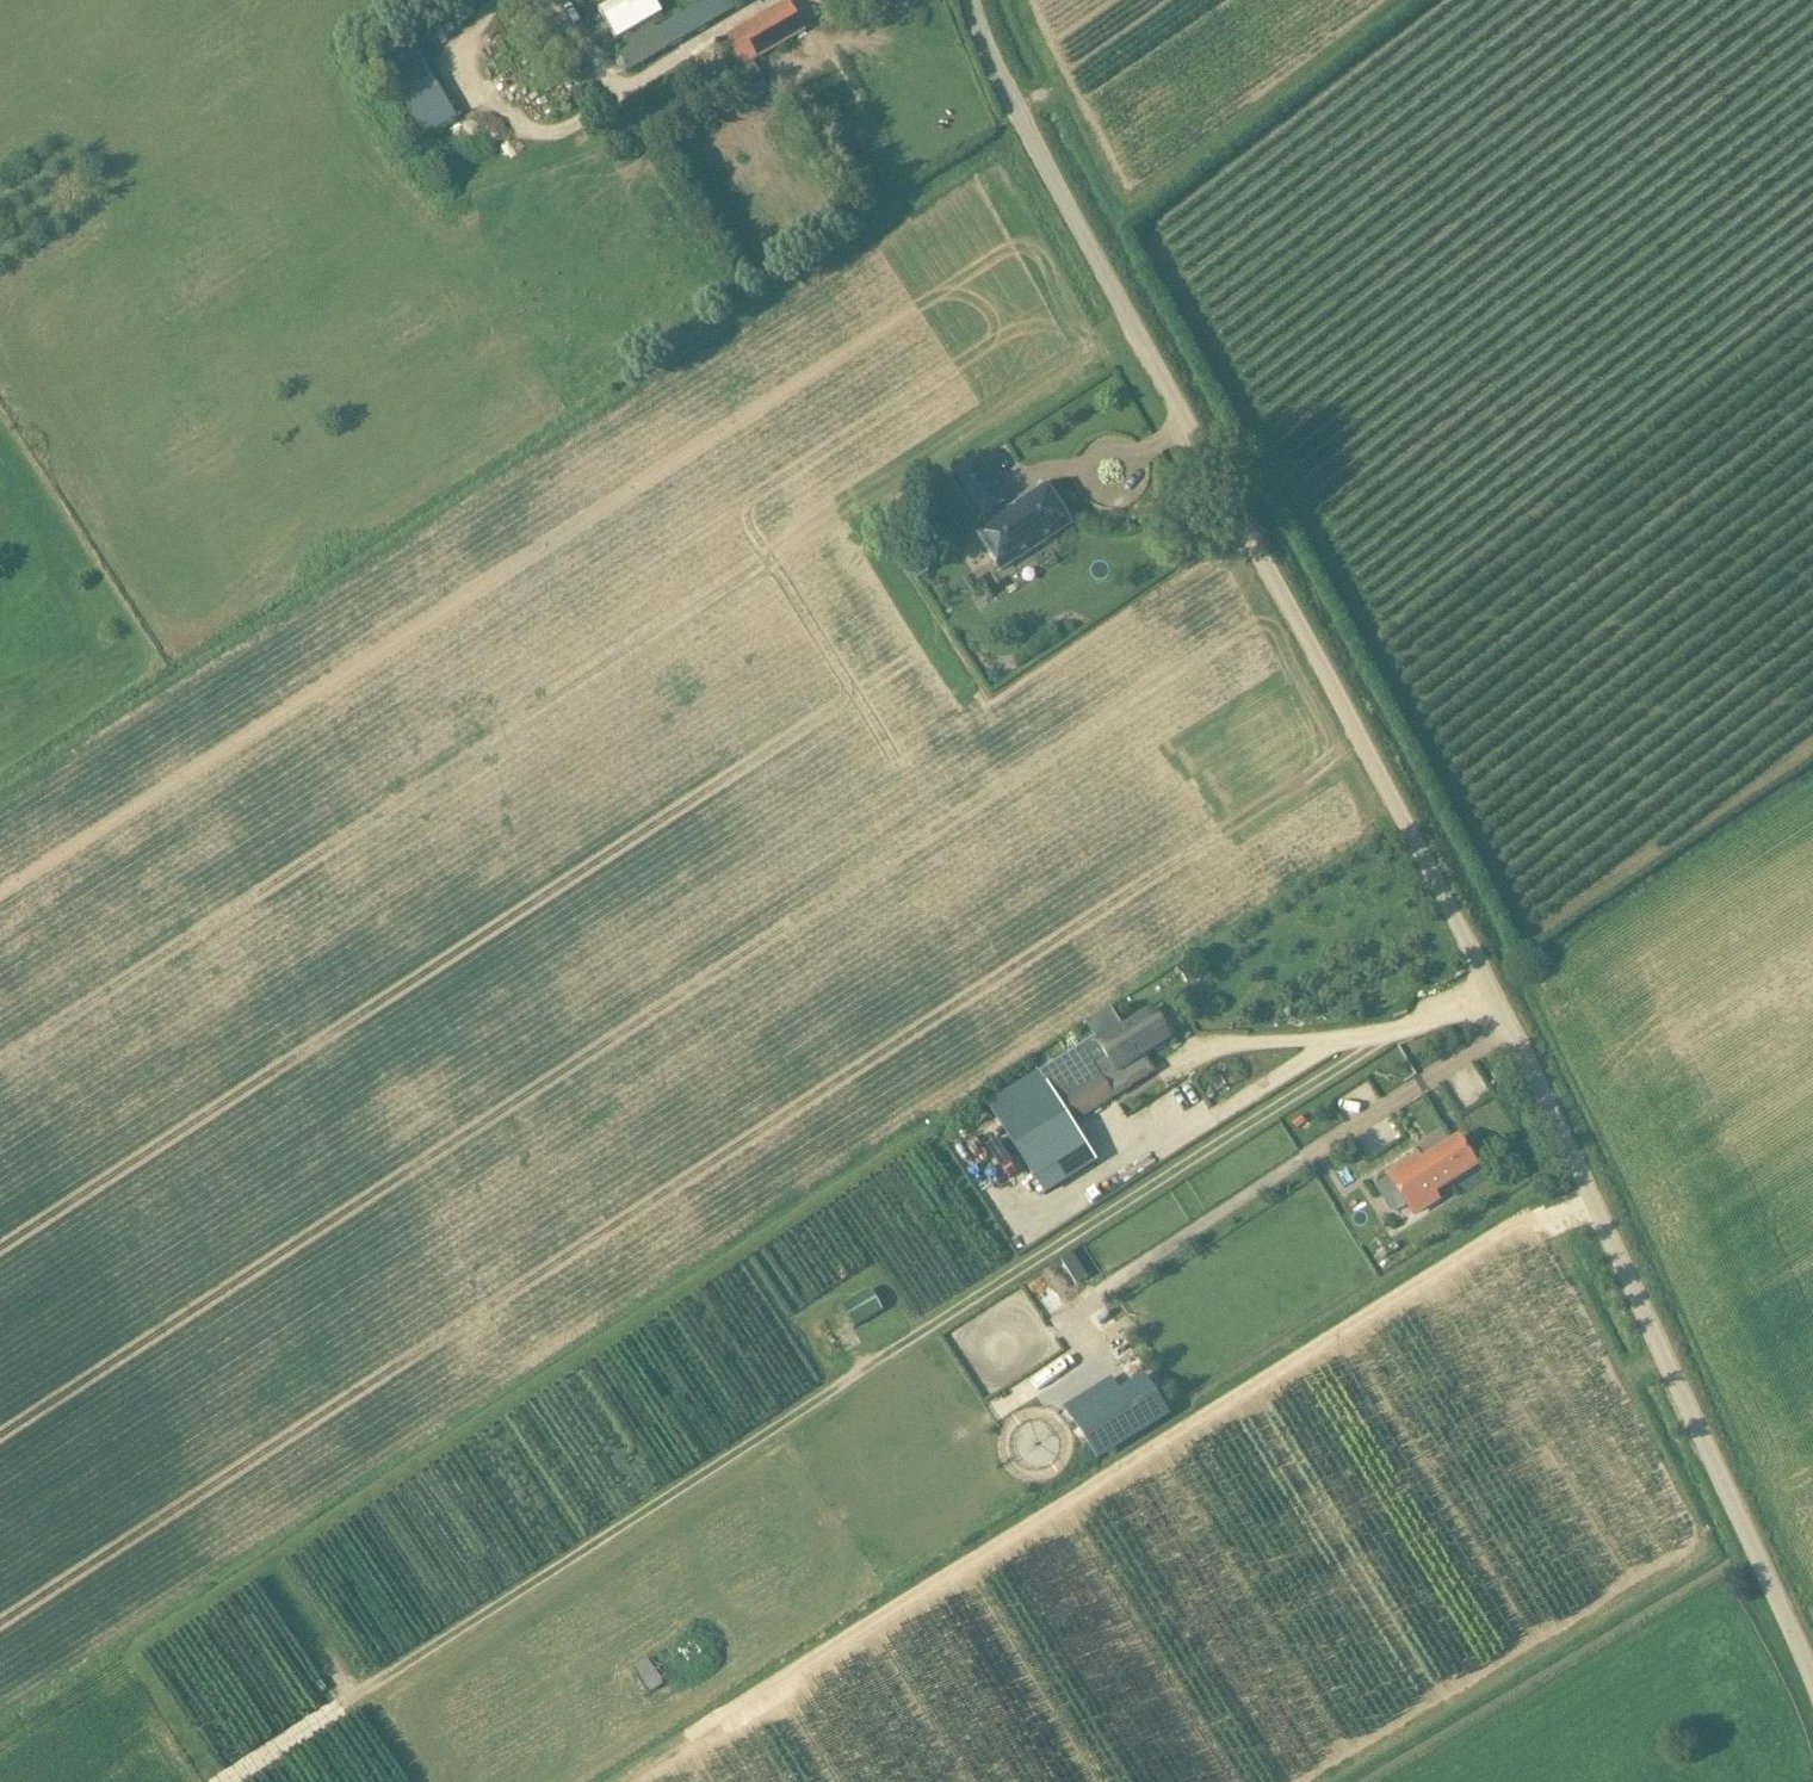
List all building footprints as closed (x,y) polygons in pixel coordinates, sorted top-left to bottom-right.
[(599,10),(616,41),(662,14),(654,0),(616,0),(599,10)] [(657,31),(668,50),(744,6),(741,0),(709,0),(657,31)] [(717,42),(735,74),(807,33),(789,1),(717,42)] [(380,56),(423,136),(456,118),(413,38),(380,56)] [(628,136),(623,140),(630,151),(640,145),(636,138),(628,136)] [(976,532),(1001,570),(1071,525),(1046,487),(1007,512),(1002,505),(1006,503),(980,463),(954,480),(979,520),(983,517),(988,524),(976,532)] [(901,511),(889,519),(895,528),(906,520),(901,511)] [(1103,1079),(1118,1072),(1118,1073),(1167,1041),(1151,1012),(1101,1045),(1097,1038),(1039,1073),(1038,1073),(988,1103),(1046,1194),(1095,1163),(1073,1126),(1116,1098),(1103,1079)] [(1388,1176),(1413,1215),(1437,1200),(1432,1193),(1475,1166),(1462,1145),(1458,1148),(1454,1144),(1419,1166),(1416,1161),(1419,1159),(1418,1157),(1388,1176)] [(854,1327),(884,1311),(871,1288),(841,1305),(854,1327)] [(1141,1428),(1120,1394),(1075,1422),(1096,1456),(1141,1428)] [(693,1636),(634,1664),(646,1688),(704,1660),(693,1636)]
